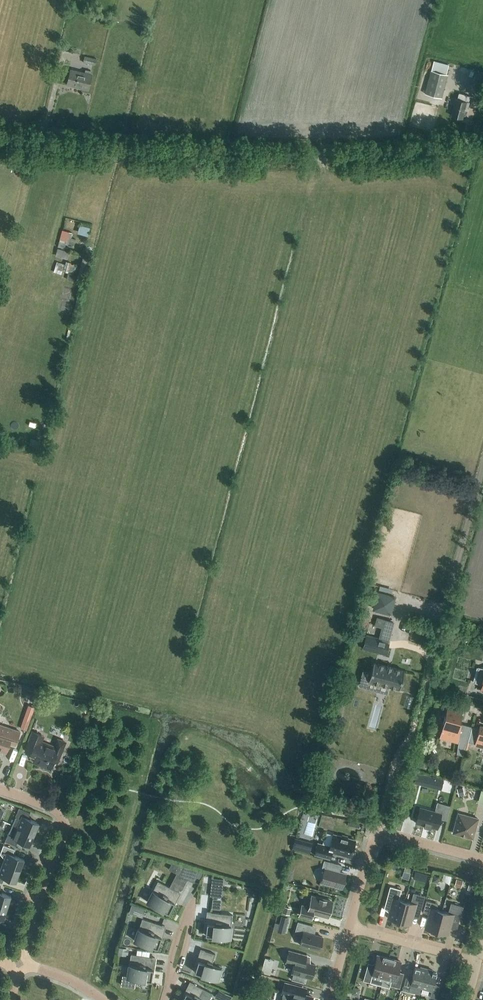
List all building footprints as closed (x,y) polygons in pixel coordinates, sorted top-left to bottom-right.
[(83,62),(95,65),(97,57),(84,55),(83,62)] [(447,74),(449,65),(434,60),(431,70),(425,93),(441,98),(447,74)] [(88,89),(92,74),(70,69),(67,84),(88,89)] [(482,74),(470,71),(469,75),(462,73),(460,78),(473,82),(482,84),(482,76),(481,76),(482,74)] [(465,101),(467,95),(459,93),(457,99),(455,99),(451,115),(462,118),(465,109),(467,109),(469,102),(465,101)] [(11,171),(24,173),(26,164),(12,162),(11,171)] [(78,230),(88,233),(90,227),(80,224),(78,230)] [(62,229),(58,246),(65,248),(66,244),(69,245),(69,243),(74,245),(76,238),(71,237),(72,232),(62,229)] [(67,259),(69,251),(57,247),(55,256),(67,259)] [(66,261),(63,270),(68,272),(74,274),(76,265),(71,263),(71,262),(66,261)] [(64,264),(56,262),(53,272),(60,275),(64,264)] [(68,272),(66,279),(74,281),(76,275),(74,274),(68,272)] [(385,654),(389,641),(367,635),(363,648),(385,654)] [(400,689),(404,670),(373,662),(369,681),(400,689)] [(478,666),(474,682),(481,684),(480,689),(482,690),(482,668),(478,666)] [(468,741),(472,726),(458,723),(461,711),(447,708),(443,723),(444,723),(441,736),(459,741),(458,746),(457,754),(464,756),(468,741)] [(27,730),(30,722),(25,720),(24,722),(22,722),(20,728),(27,730)] [(0,724),(0,749),(6,751),(10,742),(16,744),(20,731),(0,724)] [(468,741),(482,745),(482,729),(472,726),(468,741)] [(54,746),(39,740),(41,735),(33,731),(27,746),(33,748),(30,754),(32,754),(31,758),(34,759),(33,761),(51,769),(54,762),(58,763),(67,741),(57,737),(54,746)] [(416,772),(414,782),(427,785),(430,775),(416,772)] [(446,820),(450,806),(438,802),(435,811),(420,806),(416,822),(437,828),(440,818),(446,820)] [(12,824),(35,834),(39,823),(28,818),(30,812),(19,808),(12,824)] [(473,838),(478,818),(458,813),(453,833),(473,838)] [(30,845),(35,834),(12,824),(5,841),(16,845),(18,840),(30,845)] [(342,836),(333,834),(330,846),(318,843),(315,854),(330,858),(332,852),(351,857),(355,840),(347,838),(348,836),(342,835),(342,836)] [(297,847),(314,851),(316,842),(299,838),(297,847)] [(2,863),(20,870),(24,859),(13,854),(15,849),(3,845),(0,854),(4,857),(5,858),(2,863)] [(342,887),(346,874),(339,872),(341,865),(324,860),(322,868),(324,869),(321,881),(342,887)] [(20,870),(2,863),(0,869),(0,882),(2,882),(4,877),(16,881),(20,870)] [(188,879),(193,881),(199,870),(183,866),(179,874),(188,879)] [(177,891),(158,881),(153,890),(152,889),(145,902),(163,911),(163,910),(168,913),(172,906),(173,907),(181,892),(177,890),(177,891)] [(399,921),(405,901),(399,899),(401,889),(390,886),(386,902),(392,903),(388,918),(399,921)] [(7,907),(11,895),(0,892),(0,904),(7,907)] [(405,901),(399,921),(411,924),(415,910),(420,911),(425,896),(413,893),(411,902),(405,901)] [(328,916),(332,902),(312,896),(309,907),(302,905),(300,914),(311,918),(313,912),(328,916)] [(215,907),(224,908),(224,897),(215,897),(215,907)] [(437,931),(442,911),(436,909),(438,903),(426,900),(423,912),(429,914),(425,928),(437,931)] [(442,911),(437,931),(448,934),(452,920),(459,922),(463,906),(451,903),(448,912),(442,911)] [(131,904),(128,913),(135,915),(138,907),(131,904)] [(231,939),(233,925),(231,925),(233,914),(211,912),(211,911),(207,911),(206,923),(207,923),(205,935),(211,935),(211,936),(231,939)] [(289,917),(281,915),(279,923),(287,925),(289,917)] [(162,925),(142,918),(139,928),(137,927),(133,941),(152,947),(152,946),(157,948),(160,941),(161,941),(166,925),(162,924),(162,925)] [(319,950),(323,937),(314,934),(316,926),(298,921),(294,935),(302,937),(300,944),(319,950)] [(118,954),(126,955),(126,954),(128,954),(129,948),(119,946),(118,954)] [(219,980),(223,967),(212,964),(215,954),(204,950),(205,950),(200,948),(197,960),(198,960),(195,972),(200,974),(219,980)] [(307,954),(289,949),(285,962),(294,965),(291,973),(293,974),(292,979),(303,982),(305,977),(312,978),(316,964),(305,961),(307,954)] [(363,980),(381,985),(389,957),(377,953),(374,964),(368,962),(363,980)] [(152,957),(131,954),(129,964),(128,964),(126,977),(124,977),(123,985),(135,987),(136,979),(145,980),(151,980),(153,973),(154,973),(157,957),(152,956),(152,957)] [(402,960),(389,957),(381,985),(389,987),(390,985),(400,988),(404,973),(399,971),(402,960)] [(403,989),(413,992),(413,991),(420,993),(421,988),(426,968),(420,966),(420,968),(415,967),(412,979),(406,977),(403,989)] [(426,968),(421,988),(431,990),(430,997),(436,998),(439,986),(433,985),(437,972),(432,971),(433,970),(426,968)] [(182,999),(209,999),(212,993),(203,988),(193,983),(190,981),(184,992),(185,992),(182,999)] [(313,997),(305,994),(306,988),(299,986),(285,982),(282,993),(284,993),(283,997),(282,997),(281,999),(282,999),(312,999),(313,997)] [(221,999),(230,999),(232,996),(218,989),(214,997),(221,999)]
